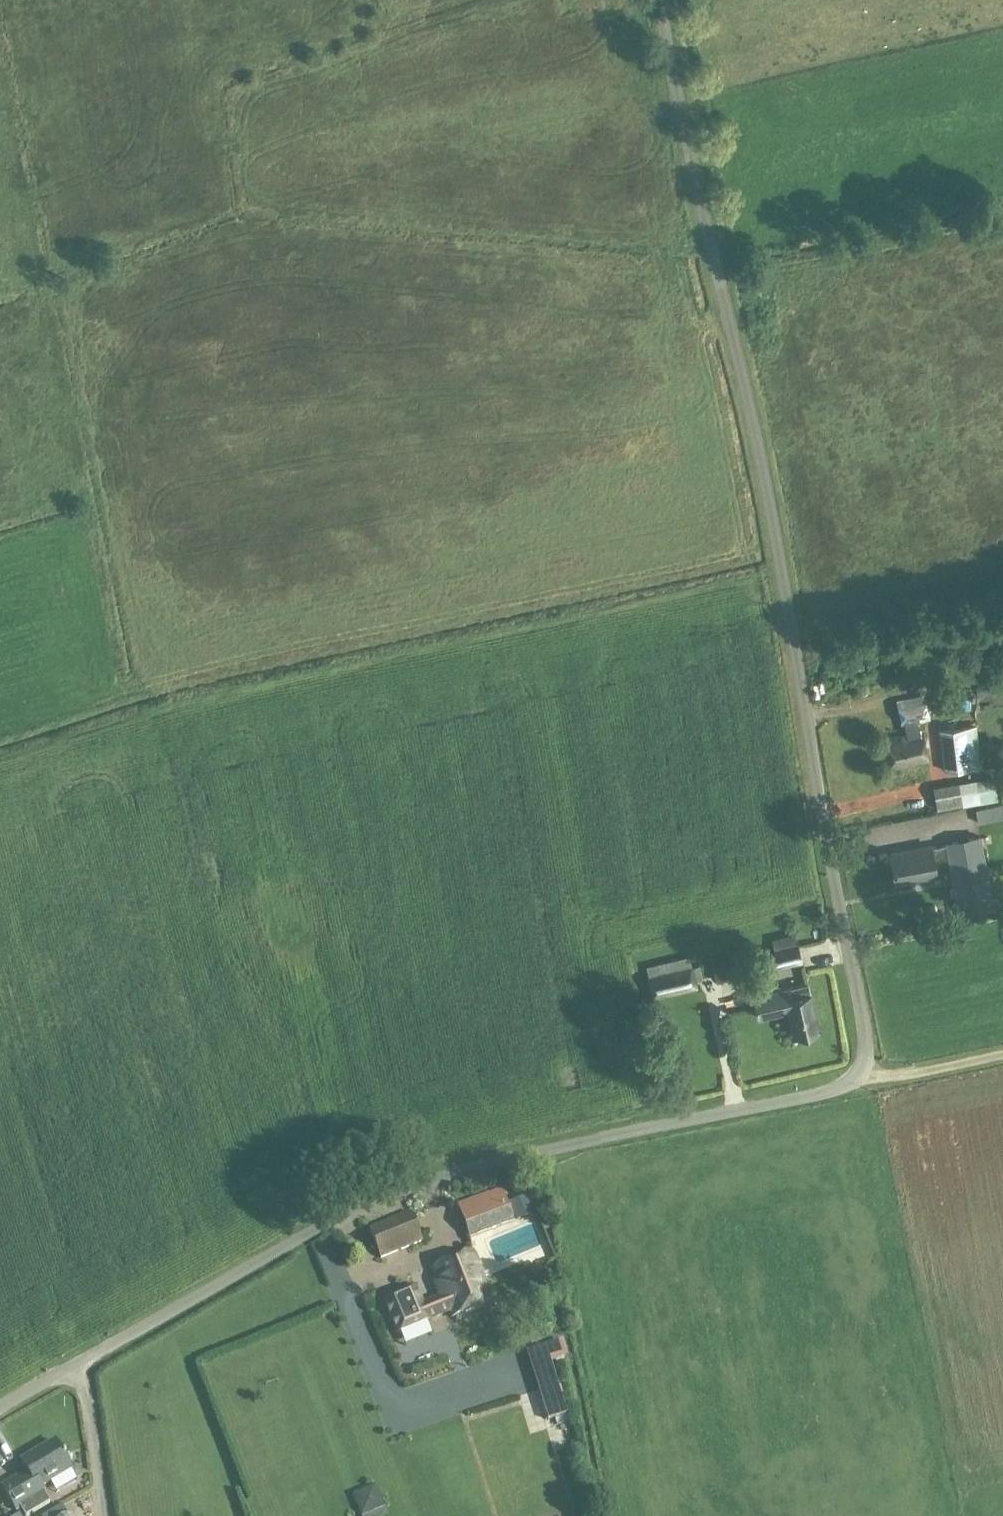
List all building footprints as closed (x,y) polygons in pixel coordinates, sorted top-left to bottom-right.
[(977,727),(940,731),(945,772),(982,768),(977,727)] [(923,734),(889,740),(894,767),(928,761),(923,734)] [(998,802),(994,779),(935,788),(939,811),(998,802)] [(1002,819),(1002,805),(976,810),(978,824),(1002,819)] [(891,855),(897,884),(937,876),(937,874),(951,872),(959,916),(996,910),(982,837),(945,844),(946,845),(931,848),(931,847),(891,855)] [(797,932),(772,937),(779,967),(804,961),(797,932)] [(711,959),(717,982),(748,974),(742,951),(711,959)] [(652,999),(698,990),(694,969),(648,978),(652,999)] [(820,1030),(812,995),(810,995),(808,984),(754,997),(759,1018),(789,1012),(794,1036),(820,1030)] [(502,1189),(458,1206),(471,1239),(515,1221),(502,1189)] [(411,1213),(370,1230),(382,1259),(423,1242),(411,1213)] [(433,1269),(453,1318),(493,1302),(473,1253),(433,1269)] [(430,1321),(417,1288),(386,1300),(398,1333),(430,1321)] [(528,1350),(539,1383),(554,1378),(544,1345),(528,1350)] [(46,1495),(42,1488),(73,1470),(64,1455),(63,1456),(55,1442),(22,1461),(28,1472),(14,1481),(28,1505),(46,1495)] [(376,1486),(353,1495),(361,1515),(388,1515),(376,1486)]
